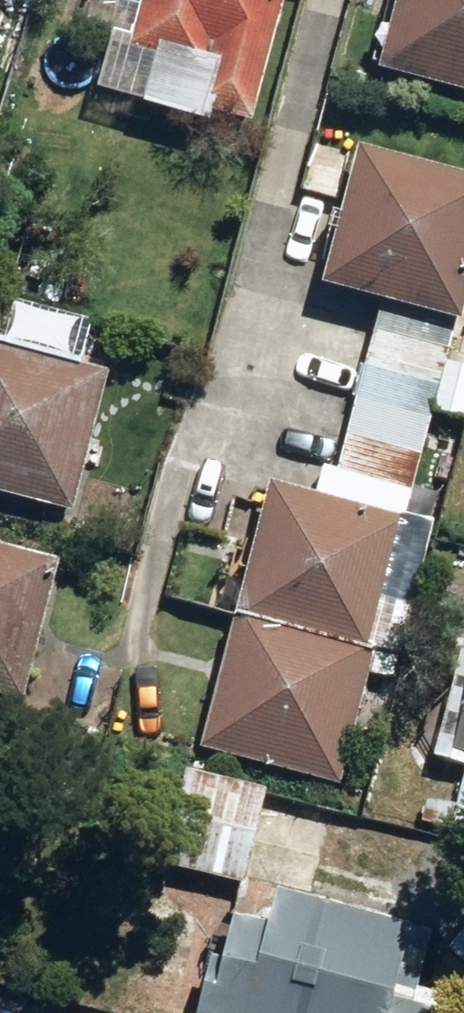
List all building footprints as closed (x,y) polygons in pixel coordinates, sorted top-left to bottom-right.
[(129,58),(140,60),(136,76),(154,81),(145,116),(210,134),(214,122),(252,131),(285,0),(144,0),(129,58)] [(463,98),(463,0),(397,0),(377,76),(463,98)] [(430,421),(455,329),(461,330),(463,319),(463,184),(363,157),(326,294),(379,308),(354,401),(430,421)] [(74,519),(110,382),(0,353),(0,499),(74,519)] [(411,495),(430,421),(354,401),(335,475),(322,471),(313,505),(270,493),(235,625),(373,662),(409,531),(422,534),(431,501),(411,495)] [(23,709),(59,573),(0,558),(0,703),(23,709)] [(235,625),(200,755),(339,791),(373,662),(235,625)] [(462,654),(432,765),(463,774),(463,655),(462,654)] [(463,837),(463,779),(450,833),(463,837)] [(163,870),(243,890),(266,800),(186,780),(163,870)] [(454,1011),(417,1001),(431,944),(278,903),(270,932),(234,923),(222,970),(211,968),(199,1012),(453,1012),(454,1011)]
